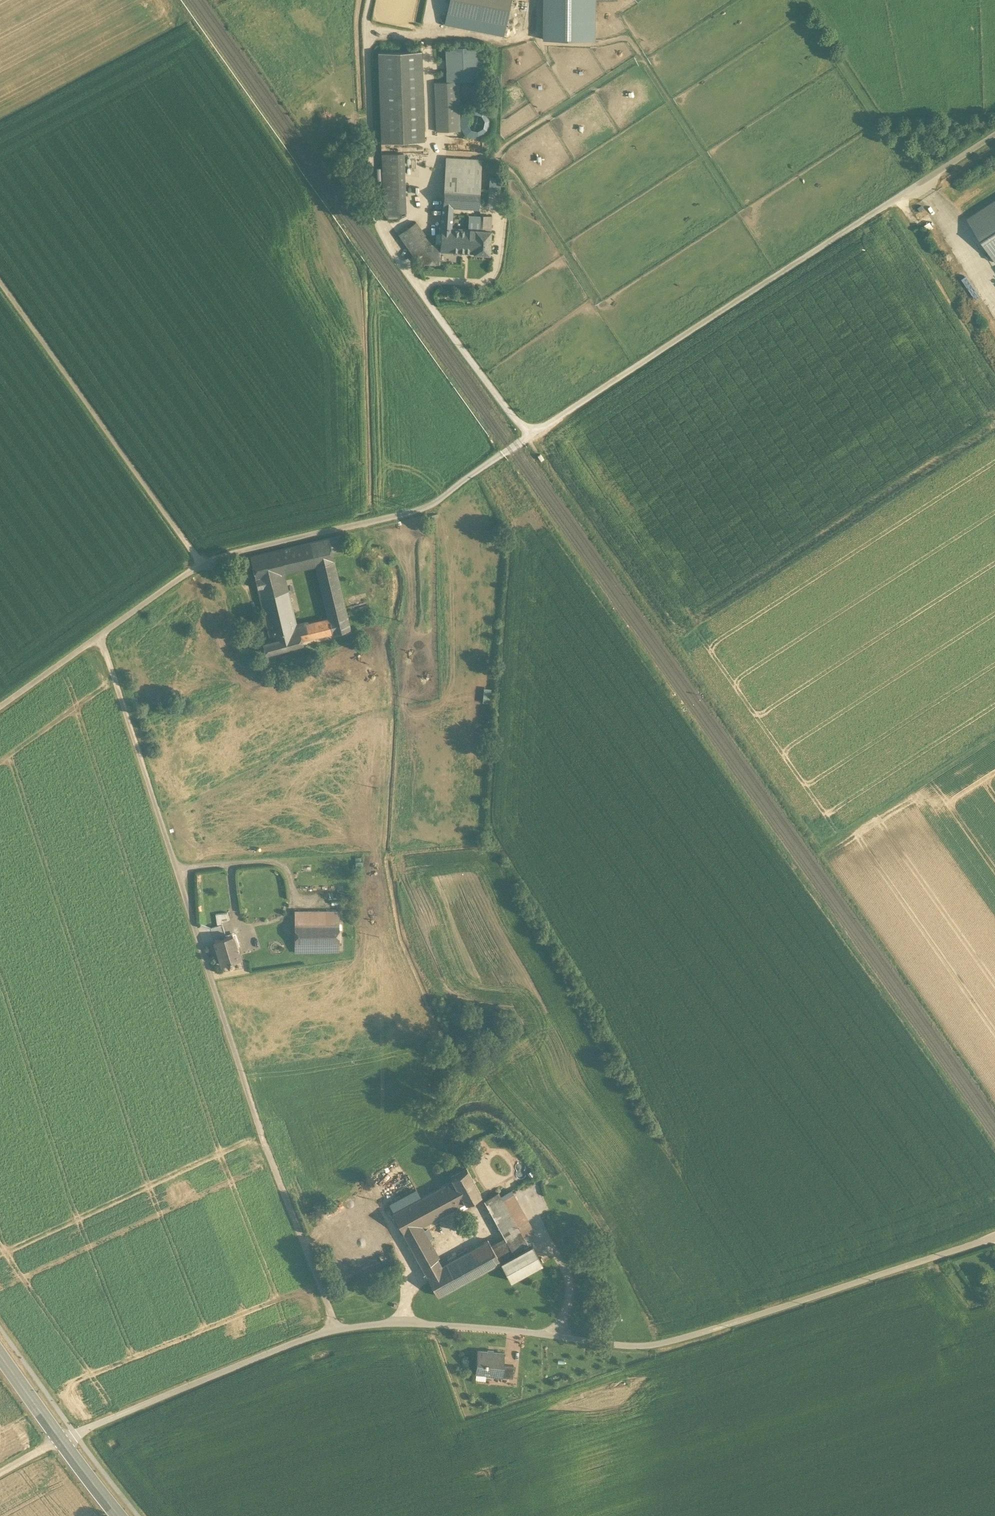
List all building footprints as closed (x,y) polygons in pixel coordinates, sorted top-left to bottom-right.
[(444,25),(503,36),(509,0),(449,0),(444,25)] [(541,34),(594,34),(594,0),(542,0),(541,34)] [(479,47),(445,48),(447,81),(458,81),(480,80),(479,47)] [(378,52),(381,142),(424,141),(421,51),(378,52)] [(447,81),(434,82),(436,131),(460,130),(458,81),(447,81)] [(489,131),(488,117),(473,117),(474,124),(468,124),(468,136),(480,136),(480,131),(489,131)] [(381,154),(383,199),(405,198),(403,153),(381,154)] [(444,187),(480,189),(482,159),(446,157),(444,187)] [(489,178),(489,190),(500,190),(501,179),(489,178)] [(480,189),(444,187),(443,207),(453,207),(479,209),(480,189)] [(405,215),(405,198),(383,199),(383,213),(388,219),(405,215)] [(967,218),(994,261),(994,200),(967,218)] [(447,252),(473,253),(475,229),(467,229),(452,228),(453,214),(442,213),(440,244),(440,251),(447,252)] [(475,229),(481,229),(482,214),(468,213),(467,229),(475,229)] [(492,214),(482,214),(481,229),(491,230),(492,214)] [(409,227),(436,264),(440,264),(440,251),(440,244),(432,244),(416,222),(409,227)] [(436,264),(409,227),(399,234),(419,263),(436,264)] [(481,229),(475,229),(473,253),(489,254),(491,230),(481,229)] [(316,565),(334,561),(332,553),(345,550),(341,535),(329,538),(251,556),(257,579),(284,573),(316,565)] [(319,574),(336,570),(334,561),(316,565),(319,574)] [(336,570),(319,574),(329,618),(304,624),(308,640),(351,629),(336,570)] [(259,588),(286,581),(284,573),(257,579),(259,588)] [(286,581),(259,588),(270,633),(297,626),(289,591),(293,590),(291,583),(287,584),(286,581)] [(303,641),(308,640),(304,624),(297,626),(270,633),(272,640),(264,642),(267,654),(304,644),(303,641)] [(295,924),(339,923),(339,911),(295,912),(295,924)] [(339,923),(295,924),(295,943),(339,943),(339,923)] [(226,936),(223,925),(217,926),(210,928),(214,940),(226,936)] [(214,940),(222,964),(241,958),(237,947),(236,947),(232,934),(226,936),(214,940)] [(339,943),(295,943),(295,951),(339,951),(339,943)] [(467,1168),(451,1176),(453,1179),(464,1200),(465,1202),(481,1194),(467,1168)] [(389,1185),(398,1201),(416,1192),(407,1176),(389,1185)] [(464,1200),(453,1179),(392,1212),(417,1258),(433,1249),(420,1223),(464,1200)] [(500,1191),(484,1199),(494,1218),(510,1210),(504,1198),(500,1191)] [(510,1210),(523,1236),(527,1234),(534,1230),(515,1193),(504,1198),(510,1210)] [(510,1210),(494,1218),(506,1239),(514,1253),(528,1245),(523,1236),(510,1210)] [(542,1263),(527,1234),(523,1236),(528,1245),(514,1253),(500,1261),(511,1280),(542,1263)] [(506,1239),(492,1247),(500,1261),(514,1253),(506,1239)] [(488,1240),(442,1265),(437,1255),(421,1264),(438,1296),(500,1261),(492,1247),(488,1240)] [(437,1255),(433,1249),(417,1258),(421,1264),(437,1255)] [(504,1353),(480,1351),(480,1357),(477,1357),(476,1372),(502,1375),(503,1364),(504,1353)] [(514,1365),(503,1364),(502,1375),(502,1377),(513,1378),(514,1365)]
